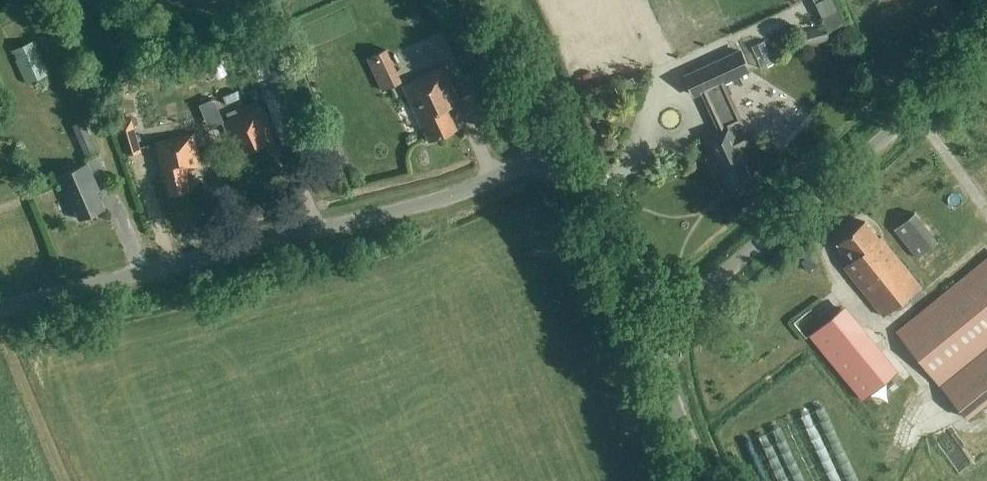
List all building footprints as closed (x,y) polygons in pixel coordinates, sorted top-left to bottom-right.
[(409,21),(420,16),(416,7),(404,12),(409,21)] [(28,15),(34,35),(48,30),(42,11),(28,15)] [(25,84),(49,74),(25,18),(1,29),(25,84)] [(797,34),(800,48),(827,41),(823,27),(797,34)] [(386,47),(366,57),(381,90),(402,80),(386,47)] [(692,97),(750,71),(741,49),(682,75),(692,97)] [(449,107),(462,101),(446,66),(403,86),(429,142),(459,129),(449,107)] [(237,155),(271,139),(257,108),(223,124),(237,155)] [(102,149),(115,142),(100,112),(87,119),(102,149)] [(115,122),(116,126),(125,157),(140,152),(130,117),(115,122)] [(143,140),(156,136),(150,117),(137,120),(143,140)] [(99,154),(84,120),(72,125),(86,159),(99,154)] [(743,130),(734,134),(729,124),(700,138),(727,195),(754,182),(743,159),(745,158),(741,149),(750,145),(743,130)] [(194,134),(160,142),(154,143),(161,175),(163,174),(168,196),(190,191),(185,170),(202,166),(194,134)] [(88,161),(86,163),(60,174),(70,197),(72,196),(81,217),(105,206),(94,179),(96,178),(88,161)] [(893,229),(916,258),(938,241),(915,213),(893,229)] [(882,316),(921,285),(882,235),(879,238),(866,222),(837,245),(851,262),(848,264),(855,272),(851,275),(882,316)] [(899,333),(967,417),(986,400),(986,261),(899,333)] [(864,295),(856,302),(874,323),(882,316),(864,295)] [(898,371),(844,304),(809,334),(862,400),(898,371)] [(962,418),(949,425),(969,461),(982,454),(962,418)]
